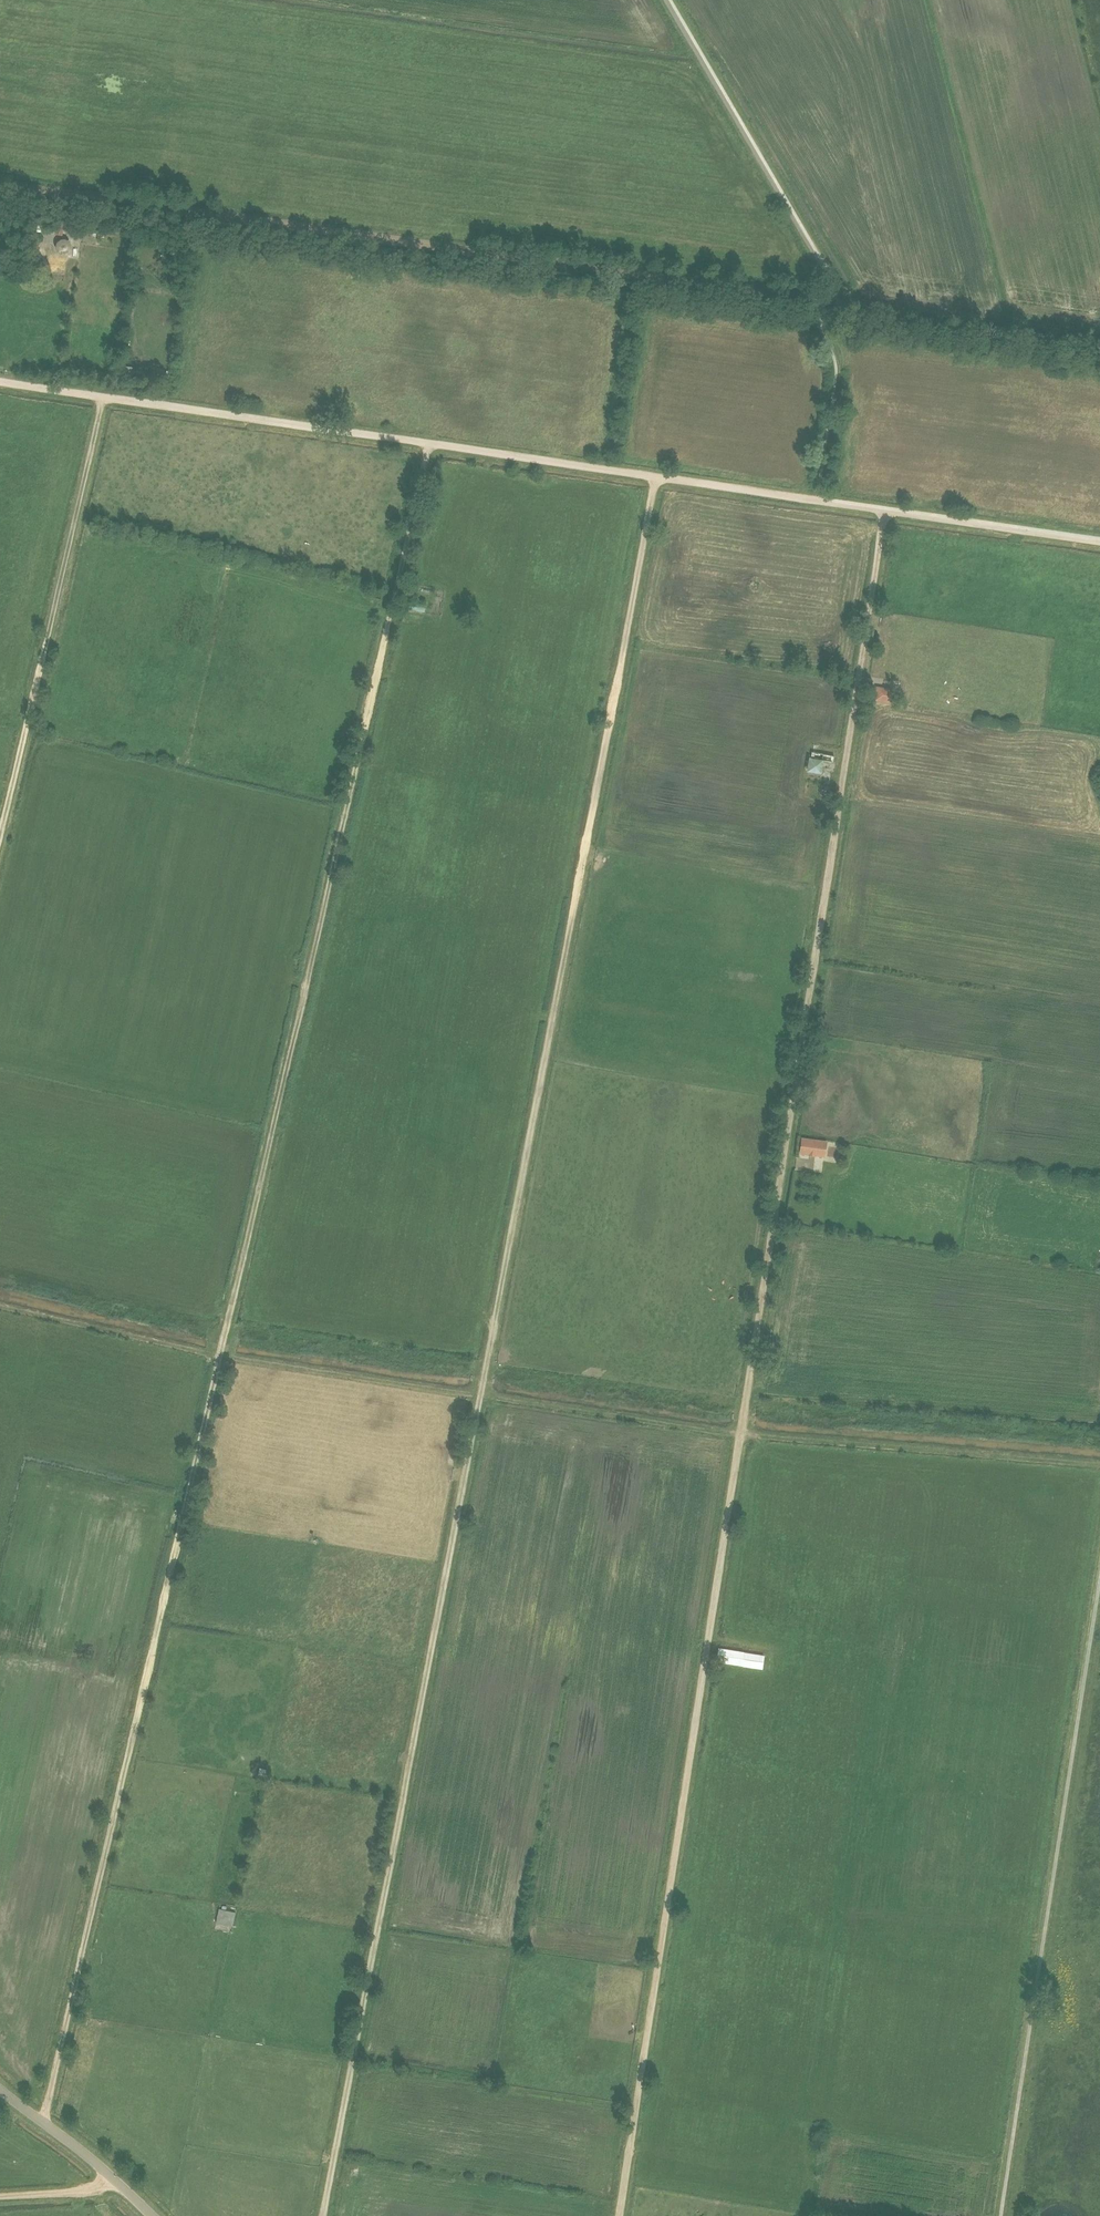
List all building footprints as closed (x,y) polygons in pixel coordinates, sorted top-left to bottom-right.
[(878,689),(876,699),(893,701),(894,691),(878,689)] [(823,752),(824,761),(833,761),(832,752),(823,752)] [(826,1142),(802,1138),(800,1153),(824,1156),(826,1142)] [(218,1910),(218,1922),(235,1922),(235,1910),(218,1910)]
